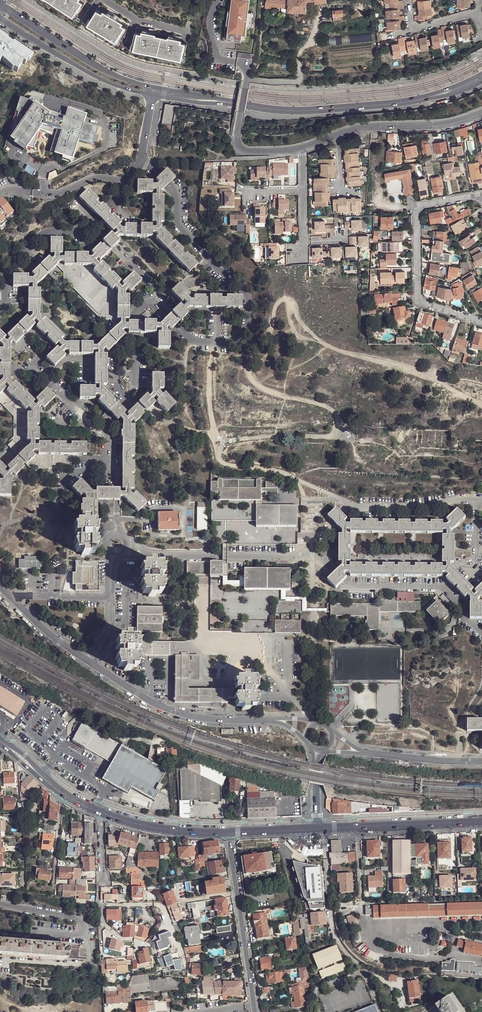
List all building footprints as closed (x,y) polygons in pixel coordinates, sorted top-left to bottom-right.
[(67,15),(77,0),(44,0),(67,15)] [(249,42),(253,0),(228,0),(224,40),(249,42)] [(265,3),(264,7),(270,7),(270,6),(289,7),(288,11),(306,12),(307,2),(307,0),(265,0),(265,3)] [(429,0),(426,0),(425,0),(412,0),(412,1),(416,1),(416,4),(417,4),(418,8),(419,8),(430,7),(429,0)] [(401,8),(401,4),(389,6),(389,9),(385,10),(386,17),(390,16),(398,15),(398,12),(399,12),(398,8),(401,8)] [(415,19),(427,19),(427,15),(431,15),(431,7),(430,7),(419,8),(419,12),(418,12),(418,16),(414,16),(415,19)] [(102,12),(97,9),(87,24),(117,44),(127,28),(122,25),(123,23),(103,10),(102,12)] [(403,15),(398,15),(390,16),(391,20),(386,21),(387,29),(399,27),(399,23),(400,23),(400,19),(403,19),(403,15)] [(462,23),(455,24),(458,36),(461,36),(461,37),(469,36),(468,33),(472,32),(470,24),(466,25),(466,24),(462,24),(462,23)] [(440,27),(440,29),(443,39),(446,38),(447,43),(455,41),(452,29),(448,30),(448,28),(444,29),(443,26),(440,27)] [(443,39),(440,29),(437,29),(437,33),(434,34),(434,35),(431,35),(433,47),(440,46),(439,42),(443,41),(443,39)] [(141,34),(135,33),(131,50),(183,62),(187,44),(181,43),(182,41),(167,37),(167,39),(156,36),(156,35),(141,32),(141,34)] [(372,41),(371,34),(329,39),(330,46),(372,41)] [(414,39),(416,47),(419,46),(420,50),(428,49),(426,36),(421,37),(421,36),(418,37),(417,34),(413,34),(414,39)] [(0,37),(0,62),(0,61),(12,71),(13,71),(17,73),(22,64),(24,65),(26,62),(28,63),(32,58),(13,45),(12,46),(6,42),(7,41),(0,37)] [(401,37),(401,38),(403,49),(407,48),(408,53),(415,52),(412,40),(409,40),(409,39),(405,40),(405,37),(401,37)] [(403,49),(401,38),(397,39),(398,42),(394,42),(394,44),(391,45),(393,57),(400,55),(400,51),(403,50),(403,49)] [(339,48),(339,51),(332,51),(333,58),(349,56),(349,51),(343,51),(343,47),(339,48)] [(32,99),(21,96),(17,110),(20,111),(11,138),(15,141),(13,143),(15,145),(17,143),(24,150),(28,146),(34,148),(40,129),(48,132),(49,128),(53,129),(51,133),(56,134),(57,132),(62,134),(56,154),(64,157),(72,159),(78,141),(79,139),(76,138),(78,130),(82,131),(83,125),(86,116),(69,111),(66,119),(40,110),(43,101),(34,98),(32,99)] [(164,122),(170,123),(170,115),(173,115),(173,105),(165,105),(164,122)] [(76,138),(79,139),(78,141),(92,146),(93,143),(95,136),(97,129),(83,125),(82,131),(78,130),(76,138)] [(466,127),(460,128),(461,136),(463,135),(464,137),(468,136),(466,127)] [(62,134),(57,132),(56,134),(51,153),(56,154),(62,134)] [(433,133),(427,133),(429,143),(431,156),(431,158),(432,160),(436,160),(433,141),(434,141),(433,133)] [(423,156),(431,156),(429,143),(428,143),(428,140),(422,140),(423,156)] [(446,152),(445,142),(434,143),(436,153),(446,152)] [(419,158),(416,145),(412,146),(412,143),(404,144),(406,160),(419,158)] [(463,154),(461,144),(460,143),(457,144),(457,145),(455,145),(455,144),(452,145),(451,146),(448,146),(450,157),(453,157),(453,156),(463,154)] [(358,150),(346,150),(346,156),(345,156),(345,163),(346,163),(347,172),(348,172),(348,178),(347,178),(347,182),(348,182),(348,187),(359,187),(359,182),(361,182),(361,178),(359,178),(359,173),(360,173),(360,169),(358,169),(358,164),(359,164),(359,154),(358,154),(358,150)] [(402,152),(401,152),(390,151),(389,161),(400,163),(404,162),(402,152)] [(335,160),(324,160),(324,164),(322,164),(322,174),(324,174),(324,178),(321,178),(316,178),(316,183),(314,183),(314,192),(316,193),(316,201),(315,201),(315,206),(329,206),(329,201),(330,201),(330,193),(328,193),(328,182),(330,182),(329,178),(335,178),(335,172),(336,172),(336,165),(335,165),(335,160)] [(235,166),(222,166),(222,179),(228,179),(228,181),(234,181),(234,178),(235,178),(235,176),(234,176),(234,173),(237,173),(238,162),(235,162),(235,166)] [(469,164),(472,183),(481,181),(481,178),(479,162),(469,164)] [(443,165),(445,175),(449,174),(450,177),(455,176),(454,168),(453,163),(443,165)] [(273,168),(270,168),(270,172),(270,176),(288,176),(289,165),(274,165),(273,168)] [(257,170),(251,170),(251,180),(257,180),(257,178),(259,178),(265,178),(265,180),(269,180),(270,176),(270,172),(265,172),(266,168),(257,168),(257,170)] [(5,389),(3,386),(6,384),(10,388),(7,390),(26,410),(28,407),(31,410),(31,413),(27,413),(27,440),(30,441),(30,444),(27,448),(26,447),(7,467),(10,470),(7,473),(4,471),(6,468),(0,462),(0,474),(3,477),(3,480),(0,480),(0,496),(11,496),(11,481),(10,481),(10,475),(13,472),(16,475),(24,467),(22,465),(25,463),(26,464),(35,456),(32,453),(34,451),(38,451),(38,455),(86,455),(86,443),(71,443),(71,446),(66,446),(65,443),(54,443),(54,445),(50,445),(50,443),(38,443),(38,446),(35,446),(34,440),(39,440),(39,429),(36,429),(36,425),(39,425),(39,413),(38,413),(39,408),(41,405),(44,408),(55,397),(47,389),(36,400),(38,403),(35,406),(32,403),(34,402),(26,393),(24,395),(22,392),(23,391),(15,382),(13,385),(10,382),(10,377),(10,369),(10,350),(10,344),(13,342),(15,344),(35,325),(33,323),(35,320),(39,324),(36,327),(44,335),(46,334),(48,336),(47,338),(55,346),(58,343),(62,347),(59,350),(57,348),(46,358),(54,367),(65,356),(63,353),(66,351),(69,351),(69,355),(92,355),(92,351),(98,351),(98,355),(95,355),(94,385),(99,385),(99,391),(95,391),(95,388),(79,387),(79,399),(95,400),(95,396),(99,396),(101,398),(98,401),(113,417),(117,421),(120,418),(123,421),(122,426),(122,432),(121,432),(121,438),(122,438),(122,489),(125,489),(125,493),(119,493),(119,489),(116,489),(104,488),(96,488),(96,492),(92,492),(88,488),(80,480),(72,488),(80,496),(83,494),(86,496),(85,500),(91,500),(91,496),(96,496),(96,500),(104,500),(116,500),(120,500),(119,497),(123,497),(138,512),(146,503),(135,492),(132,495),(130,493),(130,489),(134,489),(134,477),(131,477),(131,474),(134,474),(134,462),(131,462),(131,457),(134,456),(134,426),(130,426),(130,423),(133,420),(135,422),(146,412),(144,410),(156,397),(158,399),(155,403),(165,414),(175,404),(165,394),(162,396),(159,393),(159,389),(163,389),(163,374),(151,374),(152,395),(149,398),(146,395),(127,414),(129,416),(126,419),(123,415),(125,412),(122,408),(117,404),(115,405),(113,403),(115,401),(107,393),(106,393),(103,390),(103,385),(106,385),(106,367),(108,367),(108,361),(106,361),(106,355),(103,355),(103,351),(125,329),(129,330),(129,333),(136,333),(155,333),(155,329),(161,329),(161,333),(158,333),(158,348),(169,349),(170,333),(166,333),(166,329),(169,327),(171,330),(176,325),(188,313),(185,310),(188,308),(241,308),(241,296),(226,296),(226,299),(221,299),(221,296),(209,296),(209,299),(205,299),(205,297),(194,296),(193,301),(190,300),(187,298),(190,295),(179,284),(171,292),(181,303),(183,301),(186,304),(182,308),(180,305),(168,318),(160,325),(155,325),(155,321),(144,321),(144,324),(140,324),(140,321),(136,321),(129,321),(129,324),(125,324),(125,319),(129,319),(129,296),(125,296),(125,292),(128,289),(130,292),(141,281),(133,273),(122,283),(124,285),(121,288),(118,284),(120,282),(112,273),(110,275),(108,272),(110,271),(102,263),(99,265),(95,261),(98,259),(100,261),(111,250),(119,242),(117,239),(119,236),(125,236),(125,237),(140,237),(152,237),(152,233),(156,233),(158,236),(155,239),(189,273),(197,265),(186,254),(184,256),(181,252),(182,250),(174,241),(173,243),(170,240),(172,239),(164,230),(163,231),(160,227),(160,223),(163,223),(163,196),(160,196),(160,192),(164,188),(168,184),(175,178),(166,169),(160,176),(156,180),(158,183),(156,185),(152,185),(152,182),(137,181),(137,193),(152,194),(152,191),(156,191),(156,196),(152,196),(152,208),(154,208),(154,211),(152,211),(151,223),(156,223),(156,228),(152,228),(152,225),(140,225),(140,228),(136,227),(137,225),(125,225),(125,229),(121,229),(118,226),(121,224),(113,215),(111,217),(108,214),(110,213),(104,206),(102,204),(100,206),(96,203),(98,201),(87,190),(79,198),(96,215),(112,232),(114,230),(117,233),(113,236),(111,234),(100,244),(91,252),(94,255),(91,258),(88,258),(88,254),(64,254),(64,258),(59,258),(59,254),(62,254),(62,238),(50,238),(50,254),(54,254),(54,258),(51,260),(48,257),(32,274),(35,277),(32,279),(28,279),(28,275),(13,275),(13,287),(28,287),(28,284),(32,284),(32,290),(28,290),(28,313),(32,313),(32,316),(29,319),(26,317),(7,336),(10,338),(6,342),(4,339),(6,337),(0,332),(0,343),(3,346),(3,349),(0,349),(0,361),(1,361),(1,364),(0,364),(0,377),(2,377),(2,380),(0,382),(0,394),(5,389)] [(384,178),(385,181),(402,177),(405,195),(414,194),(409,169),(385,174),(384,178)] [(440,176),(431,178),(434,193),(443,191),(440,176)] [(417,180),(420,195),(428,194),(427,187),(426,181),(425,178),(417,180)] [(390,197),(400,194),(399,190),(401,189),(399,182),(387,186),(390,197)] [(220,192),(222,192),(224,192),(224,205),(234,205),(234,192),(231,192),(231,188),(220,188),(220,192)] [(5,219),(2,217),(5,214),(12,209),(2,197),(0,199),(0,223),(5,219)] [(339,199),(334,199),(334,211),(338,211),(338,212),(348,212),(347,211),(352,210),(352,212),(357,211),(357,210),(362,210),(361,199),(356,199),(356,197),(352,197),(352,199),(347,199),(347,198),(339,198),(339,199)] [(278,199),(273,199),(273,207),(278,207),(278,211),(284,211),(288,211),(289,201),(281,201),(278,201),(278,199)] [(253,208),(255,208),(254,223),(264,223),(264,208),(259,208),(259,204),(253,204),(253,208)] [(452,205),(446,206),(453,218),(451,218),(454,222),(462,217),(460,213),(458,215),(452,205)] [(460,213),(462,217),(463,218),(471,213),(469,208),(460,213)] [(443,211),(429,213),(431,223),(442,221),(441,216),(444,215),(443,211)] [(249,230),(249,221),(245,221),(245,218),(245,214),(229,214),(229,224),(245,224),(245,230),(249,230)] [(393,220),(393,217),(381,217),(382,228),(393,228),(393,225),(393,220)] [(290,233),(290,219),(281,219),(281,223),(274,223),(273,234),(282,234),(282,232),(290,233)] [(464,228),(462,223),(460,220),(454,223),(451,225),(456,233),(457,232),(464,228)] [(361,221),(351,221),(351,223),(351,226),(352,230),(361,230),(361,221)] [(324,222),(314,222),(315,231),(324,231),(324,228),(324,222)] [(446,232),(437,231),(437,236),(441,236),(440,240),(446,240),(446,238),(446,232)] [(471,238),(468,235),(461,239),(464,245),(466,248),(476,241),(474,236),(472,237),(471,238)] [(368,237),(358,237),(359,246),(368,246),(368,237)] [(443,243),(443,241),(440,240),(436,240),(434,240),(432,251),(442,252),(443,243)] [(399,251),(399,241),(388,241),(388,251),(399,251)] [(262,248),(267,248),(267,259),(276,260),(276,248),(275,248),(275,244),(259,244),(259,246),(262,246),(262,248)] [(470,250),(475,261),(476,263),(474,264),(475,266),(481,263),(481,252),(479,246),(470,250)] [(355,247),(345,248),(346,257),(355,257),(355,247)] [(321,248),(312,249),(312,256),(312,258),(322,258),(322,260),(321,260),(321,264),(326,264),(326,258),(325,255),(325,252),(322,252),(321,248)] [(340,248),(331,248),(331,252),(327,252),(327,254),(327,258),(327,260),(332,259),(331,258),(341,257),(340,248)] [(450,253),(442,252),(432,251),(432,252),(431,261),(449,263),(450,253)] [(396,253),(386,253),(386,260),(380,260),(380,264),(386,264),(396,264),(396,253)] [(429,273),(438,274),(439,270),(439,265),(430,264),(430,267),(429,273)] [(448,266),(447,275),(448,275),(452,275),(457,276),(457,275),(458,271),(458,267),(448,266)] [(392,272),(381,272),(381,282),(386,282),(392,282),(392,284),(396,284),(397,283),(397,282),(405,282),(405,272),(396,272),(396,275),(392,275),(392,272)] [(466,285),(468,288),(477,283),(472,274),(463,280),(466,285)] [(424,288),(435,289),(436,280),(426,278),(424,288)] [(455,297),(456,298),(462,296),(461,293),(463,293),(461,283),(457,283),(457,282),(452,284),(454,291),(455,297)] [(451,289),(439,287),(437,297),(440,297),(447,298),(447,297),(451,298),(451,291),(451,289)] [(473,292),(478,301),(481,299),(481,298),(481,288),(481,287),(473,292)] [(401,294),(374,295),(375,305),(383,305),(383,301),(384,301),(384,303),(392,303),(392,305),(397,305),(397,301),(399,300),(399,299),(401,298),(401,294)] [(405,308),(394,309),(396,327),(407,326),(406,318),(410,318),(409,313),(408,313),(405,313),(405,309),(405,308)] [(428,316),(420,313),(415,327),(423,329),(424,325),(431,327),(432,324),(434,318),(431,316),(428,316)] [(444,334),(447,325),(442,323),(442,321),(437,320),(435,325),(432,324),(431,327),(430,330),(444,334)] [(450,341),(455,325),(448,323),(447,325),(444,334),(443,339),(450,341)] [(473,344),(481,347),(481,334),(476,332),(473,344)] [(455,343),(452,352),(464,356),(464,354),(468,344),(465,343),(464,345),(455,343)] [(263,480),(211,480),(212,496),(218,496),(218,501),(262,501),(263,493),(268,493),(268,496),(280,496),(280,483),(268,483),(268,488),(263,488),(263,480)] [(82,500),(82,519),(89,519),(94,519),(94,500),(91,500),(85,500),(82,500)] [(207,530),(208,503),(199,503),(198,529),(207,530)] [(298,506),(258,506),(258,515),(258,521),(258,528),(298,528),(298,506)] [(347,519),(342,513),(337,508),(328,516),(334,523),(343,531),(343,535),(339,535),(339,562),(342,562),(342,566),(333,574),(328,580),(336,588),(342,583),(347,578),(344,575),(346,572),(350,572),(350,576),(442,577),(442,573),(447,573),(449,576),(446,578),(451,584),(454,587),(456,585),(458,588),(457,589),(465,598),(467,595),(470,598),(470,603),(470,619),(481,619),(481,603),(478,603),(478,600),(481,597),(481,599),(481,584),(475,591),(477,593),(474,596),(470,592),(473,589),(460,576),(455,570),(454,570),(450,567),(451,563),(454,563),(454,536),(451,536),(451,532),(466,518),(457,509),(446,520),(449,523),(447,525),(443,525),(443,521),(431,521),(431,524),(427,524),(427,521),(416,521),(416,524),(410,524),(410,521),(399,521),(399,523),(395,523),(395,521),(383,521),(383,524),(378,524),(378,521),(366,521),(366,523),(363,523),(363,521),(351,521),(351,524),(347,524),(344,522),(347,519)] [(179,513),(158,513),(159,531),(179,531),(179,513)] [(75,534),(78,534),(78,539),(75,540),(75,543),(73,543),(75,548),(76,548),(76,551),(82,551),(82,555),(89,555),(89,552),(95,551),(94,548),(96,548),(97,543),(96,543),(96,540),(92,539),(92,534),(96,534),(97,526),(95,526),(95,522),(89,522),(89,519),(82,519),(82,522),(76,522),(76,526),(73,526),(75,534)] [(40,556),(24,556),(24,559),(19,559),(19,568),(40,568),(40,556)] [(142,593),(148,593),(148,597),(155,597),(155,593),(161,593),(161,590),(163,585),(163,581),(159,581),(159,575),(163,576),(163,573),(164,568),(161,568),(161,564),(156,564),(156,560),(149,560),(148,564),(143,564),(142,568),(140,567),(141,576),(145,576),(145,581),(141,581),(141,585),(143,590),(142,593)] [(76,584),(76,590),(99,590),(99,561),(76,561),(76,572),(73,572),(73,584),(76,584)] [(188,562),(188,574),(211,574),(211,562),(188,562)] [(223,563),(211,562),(211,574),(211,576),(223,576),(223,563)] [(290,569),(245,569),(245,576),(245,587),(245,590),(281,590),(286,590),(290,590),(290,588),(290,577),(290,569)] [(290,577),(290,588),(299,588),(299,577),(290,577)] [(414,593),(398,592),(397,597),(407,597),(407,602),(414,601),(414,593)] [(331,616),(367,616),(367,611),(379,611),(379,612),(420,612),(420,602),(414,601),(407,602),(407,597),(397,597),(379,597),(379,604),(331,604),(331,611),(331,616)] [(293,615),(299,615),(299,612),(299,601),(282,601),(274,601),(274,615),(280,615),(280,620),(274,620),(274,632),(299,632),(299,620),(293,620),(293,615)] [(427,611),(440,624),(450,614),(437,601),(427,611)] [(137,607),(137,632),(162,632),(162,607),(137,607)] [(365,631),(379,631),(379,612),(379,611),(367,611),(367,616),(367,621),(365,621),(365,631)] [(117,650),(120,649),(120,655),(117,655),(116,658),(118,663),(118,667),(124,667),(124,670),(131,670),(131,667),(137,667),(137,663),(138,659),(138,655),(135,655),(135,649),(138,649),(139,643),(140,641),(137,641),(137,638),(131,638),(131,634),(124,634),(124,638),(118,638),(118,641),(116,641),(117,650)] [(138,649),(138,655),(175,655),(175,703),(228,702),(228,698),(234,698),(234,691),(233,691),(188,691),(187,679),(199,679),(199,655),(187,655),(187,643),(139,643),(138,649)] [(234,689),(238,689),(238,694),(235,694),(235,698),(236,703),(236,706),(242,706),(242,710),(249,710),(249,706),(255,706),(255,703),(256,703),(256,698),(256,694),(253,694),(252,689),(256,689),(256,685),(257,681),(255,681),(255,677),(249,677),(250,673),(246,673),(242,673),(242,677),(236,677),(236,681),(234,681),(235,685),(234,689)] [(16,715),(24,703),(0,687),(0,705),(16,715)] [(467,719),(467,731),(481,731),(481,719),(467,719)] [(108,761),(109,762),(115,751),(117,752),(121,744),(83,722),(72,740),(108,761)] [(136,749),(123,742),(111,763),(102,779),(128,794),(131,788),(154,800),(163,785),(159,783),(167,770),(134,752),(136,749)] [(157,756),(167,755),(166,748),(166,745),(164,745),(164,747),(157,747),(157,756)] [(195,760),(195,759),(187,757),(188,768),(195,768),(195,760)] [(99,777),(102,779),(111,763),(109,762),(108,761),(99,777)] [(195,768),(188,768),(220,785),(225,776),(205,765),(200,763),(200,767),(195,768)] [(185,767),(177,767),(179,800),(179,817),(181,818),(190,818),(189,800),(194,800),(201,800),(200,802),(207,802),(221,801),(220,785),(188,768),(185,767)] [(3,773),(4,786),(14,786),(14,772),(3,773)] [(32,777),(29,775),(21,784),(23,785),(29,791),(30,792),(38,783),(33,778),(32,777)] [(238,791),(239,780),(230,778),(230,782),(230,785),(229,790),(238,791)] [(286,797),(286,791),(257,783),(258,785),(258,792),(274,791),(274,793),(286,797)] [(26,795),(29,791),(23,785),(22,785),(21,787),(22,791),(26,795)] [(258,792),(258,785),(247,786),(248,799),(258,798),(258,792)] [(275,817),(275,812),(275,797),(258,798),(248,799),(246,799),(247,814),(247,818),(275,817)] [(11,799),(3,799),(3,802),(4,810),(14,809),(14,805),(14,802),(14,799),(11,799)] [(48,819),(56,820),(56,812),(58,812),(59,807),(50,801),(48,819)] [(343,803),(334,803),(334,814),(343,813),(343,803)] [(352,804),(343,803),(343,813),(352,813),(352,804)] [(84,820),(84,823),(84,834),(84,838),(84,844),(93,843),(92,818),(84,814),(84,820)] [(44,831),(43,831),(43,833),(42,839),(41,848),(51,849),(51,844),(52,844),(53,831),(47,831),(44,831)] [(118,844),(131,847),(129,853),(131,853),(134,854),(138,838),(121,833),(119,838),(118,844)] [(112,835),(108,835),(108,838),(108,841),(108,845),(113,845),(113,847),(119,846),(117,843),(112,836),(112,835)] [(473,852),(472,838),(462,838),(462,843),(463,853),(473,852)] [(331,844),(332,854),(343,853),(342,843),(342,840),(331,841),(331,844)] [(410,840),(393,841),(394,875),(411,874),(410,840)] [(219,852),(217,841),(203,843),(203,846),(203,848),(204,850),(204,854),(206,854),(219,852)] [(380,857),(379,841),(367,842),(368,858),(380,857)] [(78,846),(78,844),(68,843),(67,856),(77,857),(78,855),(78,850),(78,846)] [(451,858),(451,844),(444,845),(444,843),(439,843),(439,849),(439,850),(439,859),(451,858)] [(159,844),(160,855),(164,855),(164,854),(168,854),(168,844),(159,844)] [(416,845),(417,857),(423,857),(429,857),(429,849),(428,844),(416,845)] [(178,854),(179,858),(189,856),(187,847),(187,846),(178,847),(178,848),(178,854)] [(249,855),(241,856),(243,867),(245,867),(246,872),(246,874),(272,870),(272,867),(271,861),(273,860),(271,850),(257,852),(257,854),(253,855),(253,853),(249,854),(249,855)] [(159,866),(158,852),(138,852),(137,866),(156,866),(159,866)] [(331,854),(332,864),(340,863),(349,863),(357,862),(357,852),(343,853),(332,854),(331,854)] [(207,862),(206,854),(204,854),(202,854),(198,855),(199,863),(206,862),(207,862)] [(121,868),(120,856),(109,856),(109,868),(121,868)] [(81,857),(80,860),(81,860),(84,859),(84,872),(94,872),(94,857),(89,857),(84,857),(81,857)] [(429,864),(429,857),(423,857),(417,857),(417,865),(423,865),(429,864)] [(132,863),(132,862),(128,858),(126,862),(126,868),(131,867),(137,867),(132,863)] [(222,872),(220,860),(208,862),(208,866),(210,874),(222,872)] [(313,866),(295,863),(296,868),(298,873),(299,879),(301,884),(303,894),(305,899),(308,902),(310,909),(320,909),(324,908),(325,908),(325,903),(324,899),(324,892),(323,887),(323,880),(322,874),(322,868),(318,867),(313,866)] [(59,867),(59,878),(72,877),(73,873),(73,867),(73,866),(59,867)] [(72,877),(72,879),(76,879),(80,879),(81,867),(73,866),(73,867),(73,873),(72,877)] [(49,870),(36,869),(35,879),(49,880),(50,871),(49,871),(49,870)] [(477,869),(462,870),(462,881),(477,880),(477,869)] [(384,872),(377,873),(377,877),(370,878),(371,889),(376,888),(385,888),(384,872)] [(141,881),(141,873),(131,873),(131,882),(131,887),(132,887),(141,887),(141,881)] [(0,874),(0,879),(0,880),(0,885),(6,885),(6,887),(10,887),(10,885),(15,886),(16,880),(13,880),(13,875),(0,874)] [(340,893),(353,892),(352,874),(337,875),(338,880),(339,880),(340,883),(340,893)] [(225,891),(223,877),(212,878),(212,880),(204,881),(205,885),(206,894),(225,891)] [(75,895),(76,886),(76,885),(76,879),(72,879),(69,879),(69,885),(61,884),(60,885),(59,886),(59,887),(58,890),(63,891),(62,896),(66,896),(66,897),(72,897),(72,895),(75,895)] [(436,883),(436,894),(439,894),(438,885),(439,885),(456,883),(456,879),(445,881),(440,881),(439,882),(439,881),(437,882),(437,883),(436,883)] [(407,892),(407,880),(394,880),(395,893),(407,892)] [(84,894),(85,886),(76,886),(75,895),(78,895),(84,896),(84,894)] [(143,898),(143,887),(141,887),(132,887),(132,891),(135,891),(135,897),(143,898)] [(176,902),(172,890),(162,894),(163,898),(167,907),(169,905),(175,903),(176,902)] [(117,895),(118,895),(118,891),(112,891),(112,895),(109,895),(109,900),(111,900),(117,900),(117,895)] [(209,911),(210,918),(211,918),(228,915),(226,897),(215,899),(215,905),(214,905),(214,909),(209,910),(209,911)] [(202,900),(197,901),(198,909),(205,908),(204,900),(202,900)] [(198,909),(197,901),(191,902),(194,918),(199,916),(198,909)] [(180,915),(175,903),(169,905),(172,913),(174,917),(180,915)] [(375,909),(370,909),(370,906),(367,906),(367,915),(375,915),(375,918),(481,916),(481,903),(375,905),(375,909)] [(106,920),(116,920),(116,910),(115,910),(114,910),(106,910),(106,920)] [(254,916),(256,927),(267,925),(266,919),(265,913),(254,915),(254,916)] [(352,917),(348,918),(349,924),(350,927),(358,925),(355,915),(351,916),(352,917)] [(327,924),(326,916),(313,918),(311,918),(301,919),(302,929),(306,928),(308,945),(313,945),(312,926),(327,924)] [(292,922),(290,922),(291,924),(293,924),(294,932),(292,933),(293,936),(300,935),(299,930),(299,925),(298,921),(292,922)] [(174,924),(178,934),(183,932),(180,922),(174,924)] [(188,945),(200,943),(199,938),(198,932),(199,932),(201,932),(201,929),(199,929),(199,925),(186,927),(185,927),(184,927),(185,935),(187,934),(188,938),(187,938),(188,945)] [(257,939),(269,937),(267,925),(256,927),(256,930),(257,939)] [(133,938),(133,935),(134,926),(125,926),(123,926),(123,927),(123,931),(123,937),(133,938)] [(147,928),(138,926),(136,936),(146,937),(147,928)] [(295,937),(285,938),(285,939),(287,950),(287,951),(297,949),(295,937)] [(67,958),(68,952),(68,948),(68,944),(0,939),(0,954),(67,958)] [(121,952),(122,947),(120,947),(121,942),(111,939),(110,940),(108,949),(121,952)] [(459,939),(458,947),(465,949),(464,953),(481,958),(481,945),(459,939)] [(341,959),(336,945),(314,954),(319,968),(322,967),(336,961),(341,959)] [(138,954),(140,964),(150,962),(149,955),(152,955),(150,947),(142,949),(142,951),(138,952),(139,954),(138,954)] [(161,958),(164,966),(166,966),(167,967),(173,965),(175,970),(181,970),(181,968),(184,967),(182,958),(172,961),(170,954),(161,958)] [(260,959),(262,970),(272,969),(270,957),(260,959)] [(118,959),(101,960),(102,974),(107,974),(107,970),(116,970),(117,972),(127,972),(126,961),(118,961),(118,959)] [(442,962),(442,971),(455,972),(455,960),(452,959),(450,960),(450,961),(450,963),(446,963),(442,962)] [(346,969),(343,961),(337,964),(323,969),(319,971),(322,979),(346,969)] [(475,963),(457,962),(456,970),(474,972),(474,974),(481,974),(481,967),(475,966),(475,963)] [(202,964),(192,964),(192,970),(191,975),(202,975),(202,964)] [(296,978),(297,983),(307,981),(305,968),(300,968),(301,978),(296,978)] [(283,972),(269,974),(270,979),(271,979),(271,983),(274,982),(274,983),(277,983),(277,982),(285,981),(283,972)] [(129,984),(129,985),(149,982),(148,980),(148,974),(133,976),(129,983),(129,984)] [(117,987),(117,983),(111,982),(108,981),(102,979),(103,993),(105,993),(117,991),(117,987)] [(407,981),(410,1002),(421,1001),(418,979),(407,981)] [(215,994),(223,995),(241,995),(241,982),(236,982),(231,982),(223,982),(214,982),(203,981),(202,982),(203,994),(215,994)] [(294,994),(294,998),(305,996),(303,987),(308,987),(307,981),(297,983),(295,983),(295,987),(293,987),(293,991),(294,994)] [(130,993),(150,990),(149,982),(129,985),(129,986),(130,993)] [(106,1004),(131,1001),(131,998),(130,993),(129,986),(117,987),(117,991),(105,993),(106,1004)] [(305,996),(294,998),(295,1002),(296,1008),(306,1006),(307,1010),(312,1009),(311,1002),(305,1002),(305,996)] [(449,996),(436,1005),(440,1011),(459,1011),(449,996)] [(136,1011),(148,1011),(146,1001),(135,1002),(136,1011)]
